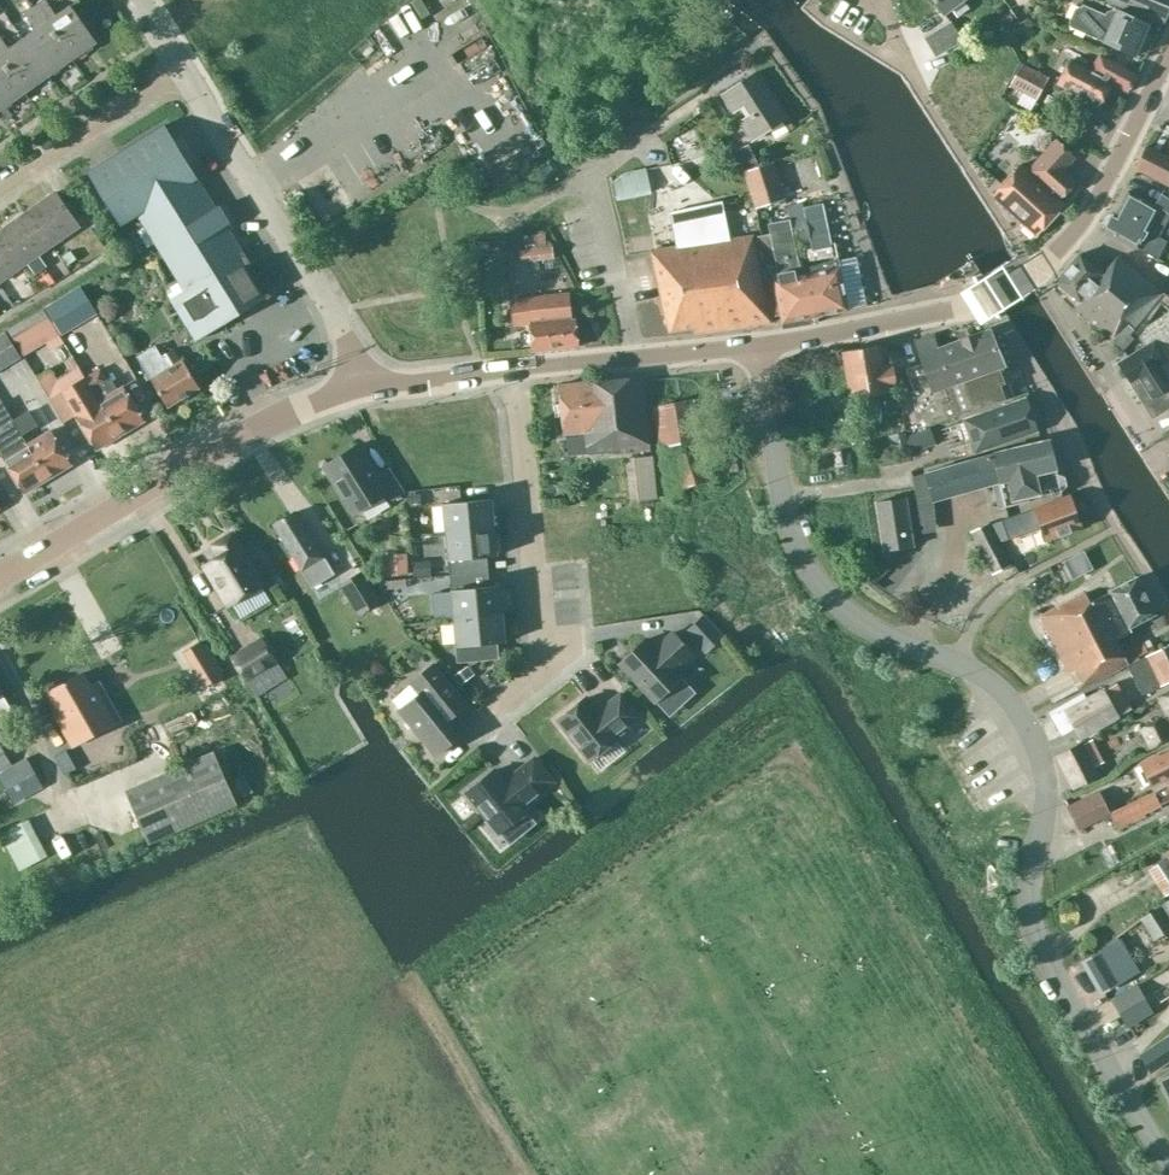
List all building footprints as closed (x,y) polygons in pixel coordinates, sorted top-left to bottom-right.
[(35,5),(73,59),(97,42),(71,5),(57,15),(46,0),(42,0),(35,5)] [(943,14),(951,8),(957,16),(969,8),(963,0),(933,0),(943,14)] [(1112,0),(1164,22),(1168,9),(1168,0),(1112,0)] [(1135,56),(1149,25),(1114,9),(1106,12),(1105,15),(1083,4),(1081,7),(1075,8),(1069,22),(1072,27),(1135,56)] [(37,29),(23,39),(49,75),(73,59),(35,5),(25,12),(37,29)] [(926,39),(937,56),(961,41),(951,24),(926,39)] [(25,92),(49,75),(23,39),(10,49),(0,35),(0,57),(25,92)] [(1091,70),(1070,59),(1057,82),(1099,106),(1112,83),(1128,92),(1138,75),(1100,54),(1091,70)] [(1,109),(25,92),(0,57),(0,107),(1,109)] [(1048,77),(1023,63),(1011,84),(1036,98),(1048,77)] [(723,95),(734,113),(741,109),(747,117),(740,122),(752,141),(787,119),(757,73),(723,95)] [(164,125),(88,172),(121,226),(139,215),(178,278),(163,287),(196,341),(232,319),(231,317),(268,294),(164,125)] [(361,128),(357,148),(373,151),(377,131),(361,128)] [(1038,235),(1065,205),(1060,200),(1077,181),(1064,169),(1076,156),(1057,139),(1028,170),(1021,164),(993,194),(1038,235)] [(758,163),(748,144),(733,152),(743,171),(758,163)] [(1145,146),(1135,168),(1168,184),(1168,154),(1145,146)] [(774,163),(745,173),(757,209),(786,200),(774,163)] [(615,200),(651,194),(646,169),(610,176),(615,200)] [(1149,254),(1157,259),(1167,241),(1159,236),(1168,218),(1168,214),(1161,209),(1129,191),(1116,213),(1108,215),(1104,223),(1105,229),(1105,230),(1149,254)] [(55,192),(26,212),(50,246),(79,226),(55,192)] [(824,218),(835,205),(822,194),(811,206),(824,218)] [(678,247),(651,251),(669,332),(694,329),(695,333),(770,323),(753,236),(729,240),(721,202),(669,214),(678,247)] [(0,231),(0,235),(22,266),(50,246),(26,212),(0,231)] [(757,236),(768,288),(766,288),(771,316),(780,315),(784,328),(817,323),(816,317),(847,310),(837,258),(800,269),(789,219),(769,223),(771,233),(757,236)] [(553,247),(546,248),(545,232),(523,235),(524,250),(519,251),(520,264),(554,260),(553,247)] [(22,266),(0,235),(0,282),(22,266)] [(1081,302),(1075,309),(1124,349),(1134,338),(1129,334),(1163,293),(1118,256),(1104,274),(1079,254),(1056,282),(1081,302)] [(960,268),(966,278),(979,271),(973,260),(960,268)] [(2,283),(11,301),(33,290),(24,272),(2,283)] [(98,314),(82,287),(45,309),(61,335),(98,314)] [(572,319),(570,293),(510,300),(512,326),(529,324),(532,351),(578,346),(575,320),(572,319)] [(1164,331),(1168,323),(1168,308),(1162,303),(1149,320),(1164,331)] [(44,310),(8,331),(18,347),(23,355),(58,333),(54,325),(44,310)] [(923,363),(905,369),(926,427),(1010,398),(1005,384),(1010,382),(1004,366),(1005,366),(992,329),(938,347),(934,335),(916,341),(923,363)] [(21,357),(4,331),(0,334),(0,370),(21,357)] [(1132,382),(1140,376),(1153,397),(1168,387),(1168,362),(1155,341),(1120,364),(1132,382)] [(850,399),(859,397),(861,408),(851,409),(854,426),(875,422),(870,396),(888,393),(887,387),(896,386),(892,364),(883,365),(880,345),(842,351),(850,399)] [(153,346),(137,355),(151,379),(167,406),(199,387),(183,359),(180,361),(173,349),(160,357),(153,346)] [(0,379),(0,392),(8,404),(30,389),(16,368),(0,379)] [(63,390),(78,414),(76,415),(96,449),(120,434),(100,400),(93,389),(86,377),(80,368),(70,375),(75,383),(63,390)] [(101,368),(86,377),(93,389),(108,380),(101,368)] [(108,380),(93,389),(100,400),(120,434),(144,420),(123,386),(118,390),(111,378),(108,380)] [(563,434),(574,433),(585,432),(587,454),(651,452),(644,378),(594,383),(594,382),(559,386),(563,434)] [(962,420),(975,455),(1038,432),(1025,397),(962,420)] [(660,448),(700,441),(693,399),(653,407),(660,448)] [(2,402),(0,403),(0,434),(4,441),(0,443),(0,453),(24,492),(48,478),(27,444),(22,434),(13,421),(2,402)] [(28,412),(13,421),(22,434),(36,425),(28,412)] [(936,444),(930,428),(908,435),(914,452),(936,444)] [(51,430),(27,444),(48,478),(71,463),(51,430)] [(564,452),(579,451),(578,435),(563,436),(564,452)] [(1061,493),(1061,492),(1066,487),(1064,477),(1057,474),(1049,441),(986,456),(926,473),(934,501),(999,482),(1006,507),(1061,495),(1060,493),(1061,493)] [(356,444),(323,467),(354,514),(387,492),(392,499),(405,491),(388,466),(376,474),(356,444)] [(699,449),(669,458),(681,490),(711,481),(699,449)] [(614,479),(632,481),(634,460),(616,458),(614,479)] [(1069,495),(994,524),(998,536),(1000,542),(1041,526),(1047,540),(1082,527),(1069,495)] [(491,499),(443,503),(445,531),(494,527),(491,499)] [(913,547),(910,532),(904,499),(877,504),(885,552),(913,547)] [(296,513),(275,527),(313,588),(335,574),(296,513)] [(1012,565),(1008,557),(1000,542),(990,523),(971,533),(993,576),(1012,565)] [(494,527),(445,531),(450,575),(488,571),(487,557),(496,556),(497,556),(494,527)] [(263,585),(240,546),(239,546),(233,535),(215,545),(222,556),(206,566),(230,606),(263,585)] [(1015,536),(1000,542),(1008,557),(1022,551),(1015,536)] [(408,553),(385,555),(387,576),(409,574),(408,553)] [(362,571),(341,584),(360,614),(381,601),(362,571)] [(488,571),(450,575),(454,618),(502,613),(499,585),(489,586),(488,571)] [(1109,592),(1090,602),(1123,666),(1128,663),(1129,664),(1148,654),(1143,644),(1123,654),(1116,639),(1131,631),(1129,627),(1155,613),(1136,577),(1109,592)] [(1079,691),(1078,690),(1123,666),(1090,602),(1085,592),(1039,616),(1069,673),(1074,671),(1080,681),(1075,684),(1076,686),(1050,699),(1053,703),(1079,691)] [(558,610),(558,626),(577,625),(577,610),(558,610)] [(502,613),(454,618),(458,661),(498,657),(496,642),(505,641),(502,613)] [(620,663),(655,701),(682,676),(676,669),(693,653),(673,632),(656,647),(647,638),(620,663)] [(262,638),(233,656),(258,696),(286,678),(262,638)] [(200,642),(184,652),(204,686),(221,676),(200,642)] [(1149,655),(1148,654),(1129,664),(1130,665),(1128,666),(1142,695),(1168,682),(1168,645),(1149,655)] [(467,729),(455,714),(468,704),(435,663),(410,683),(420,694),(400,710),(436,754),(467,729)] [(72,747),(113,724),(83,673),(47,694),(59,714),(55,716),(72,747)] [(1084,695),(1049,714),(1062,736),(1075,728),(1081,739),(1120,718),(1103,687),(1085,697),(1084,695)] [(6,737),(19,729),(15,722),(18,721),(11,710),(0,691),(0,728),(6,737)] [(585,699),(558,723),(592,762),(620,738),(617,735),(639,715),(620,693),(604,707),(605,709),(599,715),(585,699)] [(1159,698),(1167,714),(1138,728),(1149,750),(1168,740),(1168,693),(1159,698)] [(1083,741),(1054,755),(1071,789),(1100,775),(1096,767),(1083,741)] [(11,763),(0,743),(0,770),(11,763)] [(1152,786),(1164,780),(1168,778),(1168,750),(1155,757),(1154,755),(1140,762),(1152,786)] [(214,753),(125,792),(149,846),(238,806),(214,753)] [(26,756),(0,772),(0,779),(14,804),(44,786),(26,756)] [(505,781),(495,769),(467,792),(500,832),(528,809),(524,805),(554,781),(535,757),(505,781)] [(1168,787),(1111,814),(1118,829),(1145,816),(1144,814),(1160,806),(1160,805),(1168,801),(1168,783),(1167,784),(1168,787)] [(982,809),(993,803),(985,786),(974,791),(982,809)] [(1100,792),(1068,807),(1079,830),(1110,815),(1100,792)] [(0,834),(19,870),(47,855),(28,819),(0,834)] [(1168,858),(1149,871),(1166,897),(1168,896),(1168,860),(1168,858)] [(1161,907),(1143,919),(1156,939),(1168,931),(1168,920),(1161,907)] [(1084,960),(1103,992),(1137,972),(1119,940),(1084,960)] [(1145,998),(1119,1013),(1127,1028),(1154,1013),(1145,998)] [(1139,1054),(1151,1073),(1152,1072),(1168,1061),(1168,1035),(1140,1054),(1139,1054)]
